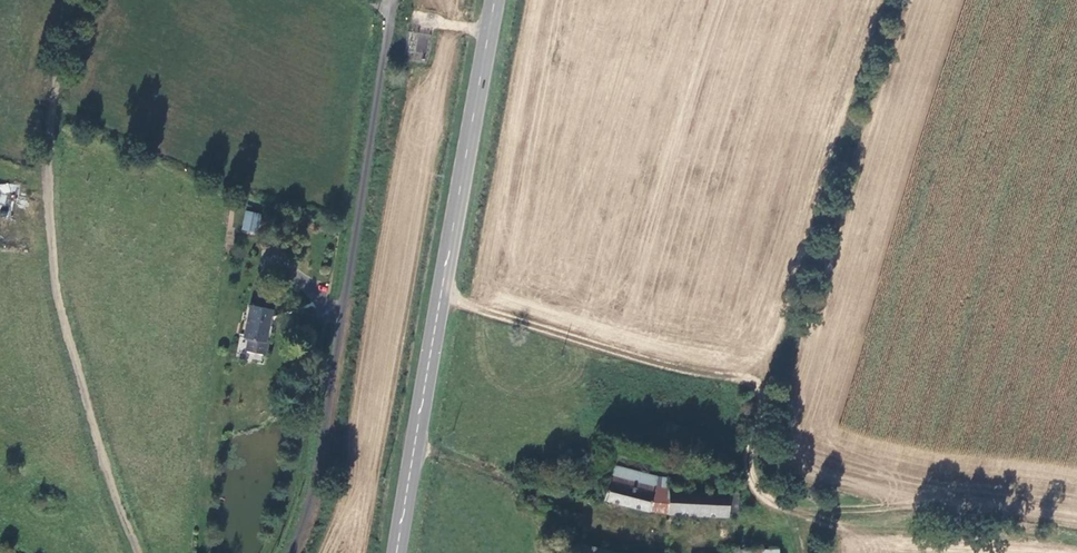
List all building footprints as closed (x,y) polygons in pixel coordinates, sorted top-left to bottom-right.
[(261,213),(247,211),(244,226),(258,228),(261,213)] [(274,309),(249,304),(243,337),(247,338),(245,350),(270,355),(272,343),(268,343),(274,309)] [(646,510),(655,477),(615,465),(605,498),(646,510)] [(668,479),(655,477),(646,510),(665,515),(667,491),(668,479)] [(726,511),(726,494),(667,491),(665,515),(725,517),(726,511)] [(737,495),(726,494),(726,511),(736,512),(737,495)] [(574,552),(621,552),(576,543),(574,552)]
